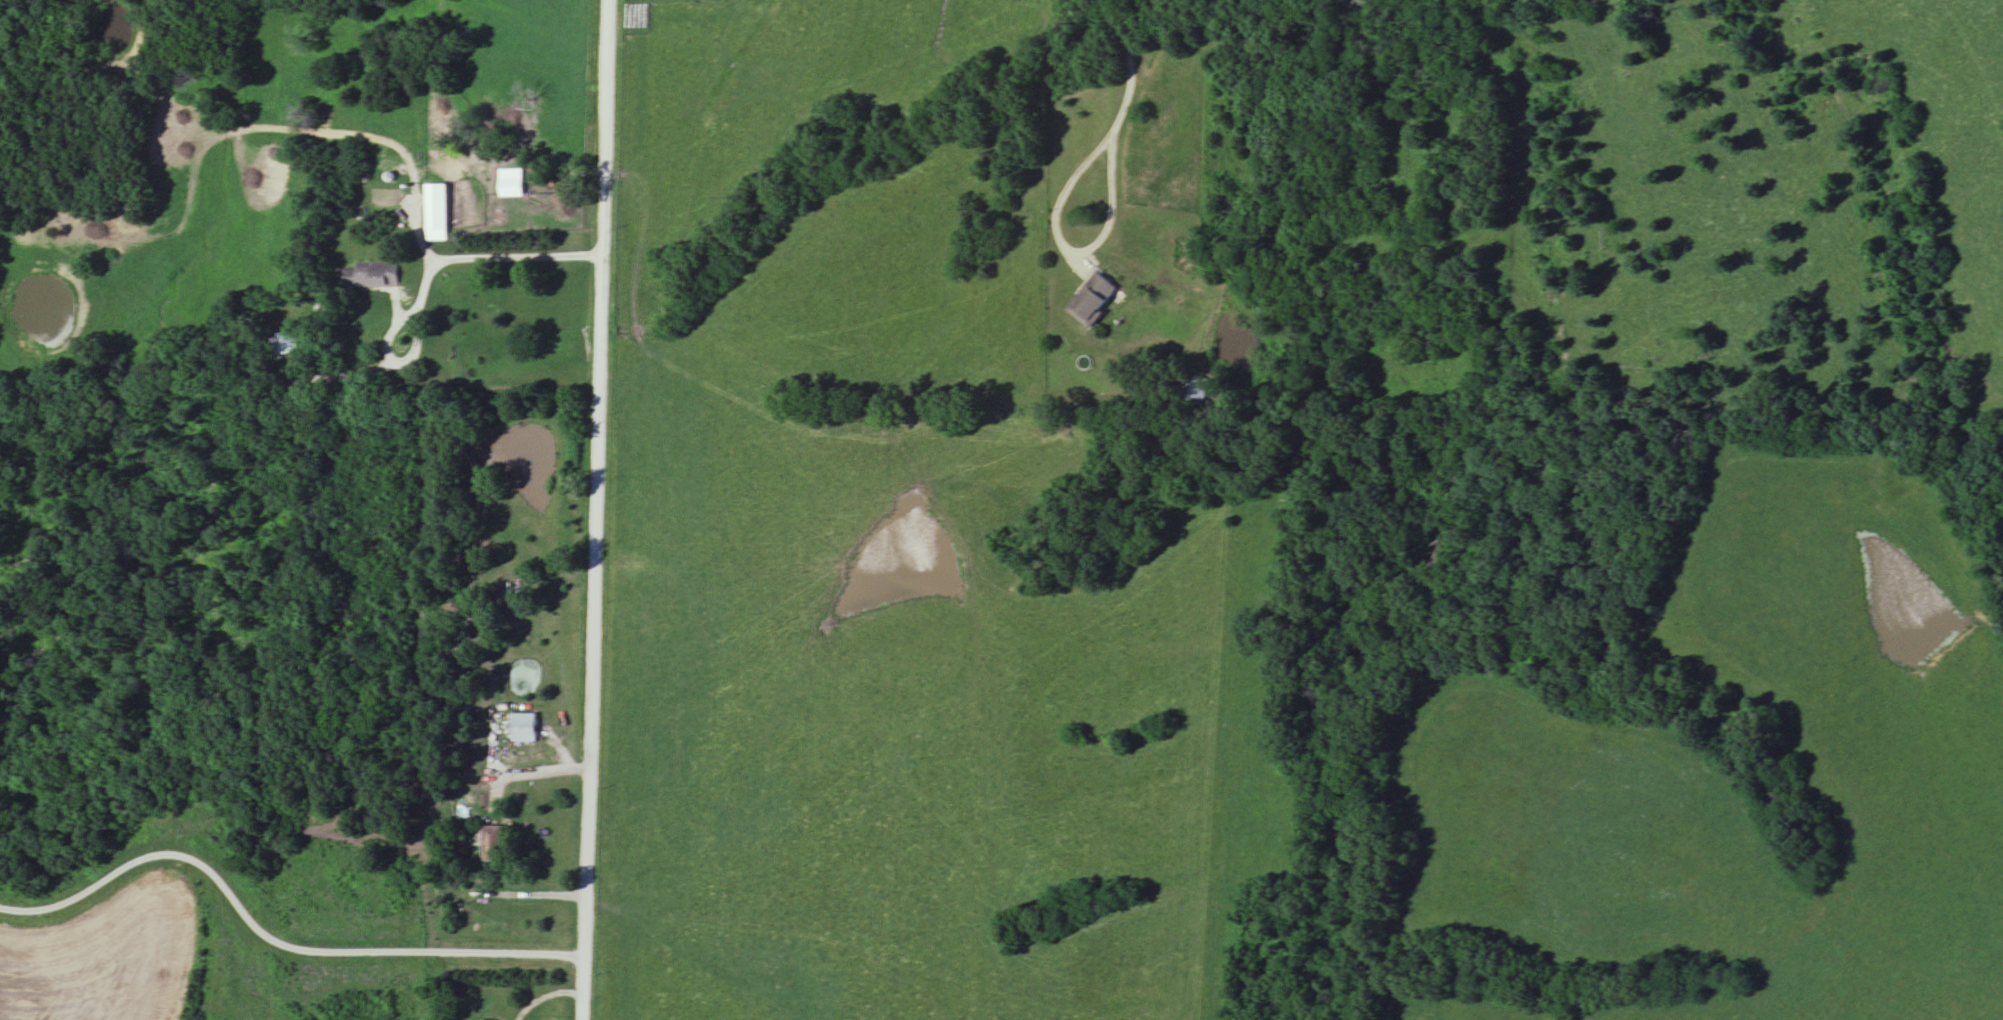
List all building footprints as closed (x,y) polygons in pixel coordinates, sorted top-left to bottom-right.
[(448,185),(427,185),(427,243),(448,243),(448,185)] [(399,290),(399,266),(345,265),(345,288),(399,290)] [(1089,329),(1118,291),(1096,274),(1066,312),(1089,329)] [(278,336),(278,355),(295,355),(295,336),(278,336)] [(1181,400),(1200,409),(1211,384),(1191,376),(1181,400)] [(537,715),(512,715),(512,745),(537,745),(537,715)] [(481,863),(502,863),(502,828),(481,828),(481,863)]
